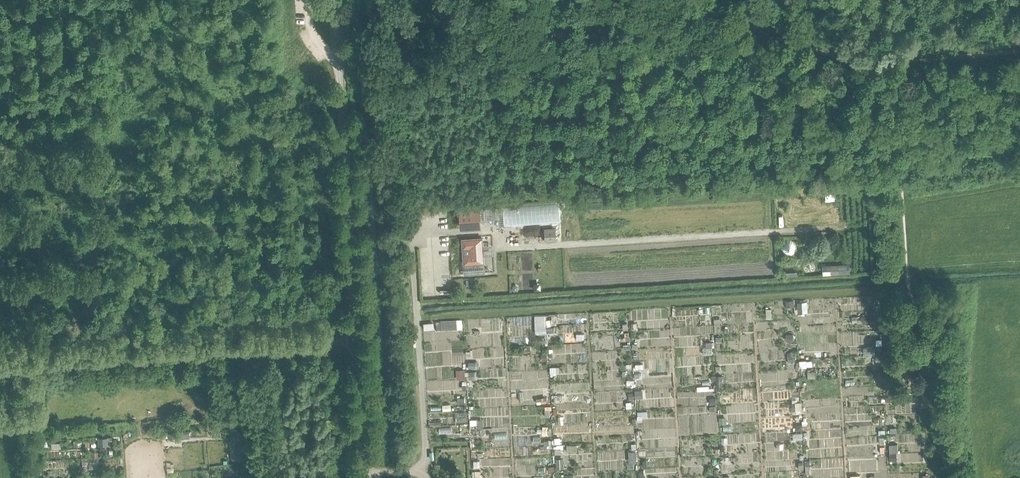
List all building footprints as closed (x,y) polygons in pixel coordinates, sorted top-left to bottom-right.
[(460,209),(462,229),(481,228),(480,208),(460,209)] [(544,229),(544,242),(556,241),(556,228),(544,229)] [(463,240),(463,248),(470,247),(471,255),(464,256),(464,264),(483,262),(482,238),(463,240)] [(237,431),(232,432),(232,437),(234,462),(239,461),(243,461),(241,431),(237,431)]
